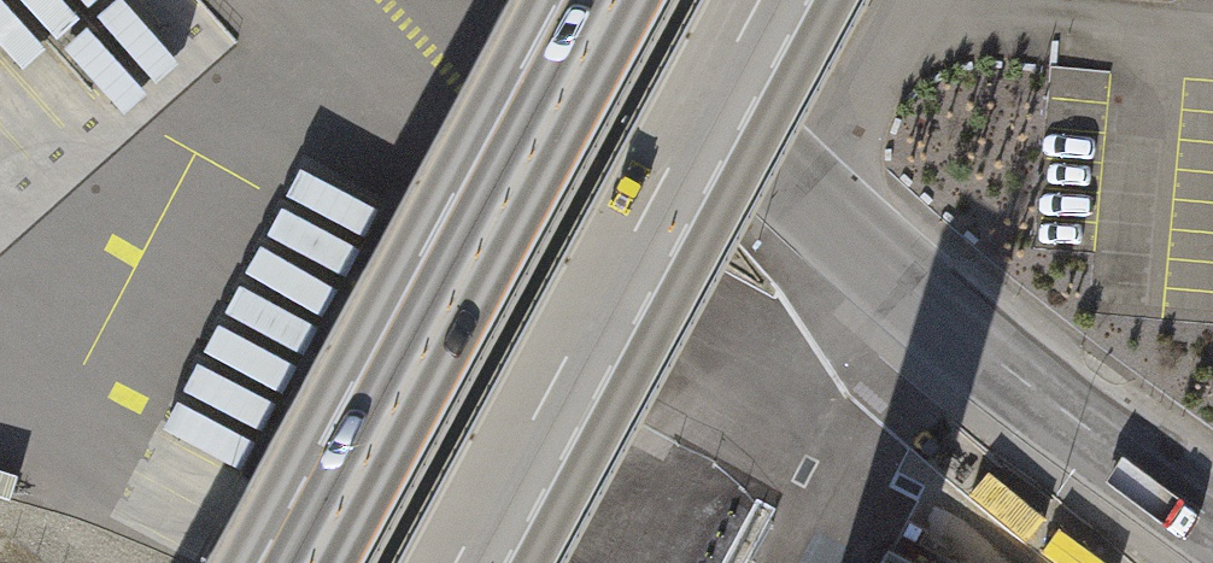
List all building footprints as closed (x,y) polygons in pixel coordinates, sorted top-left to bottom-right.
[(892,549),(884,562),(917,562),(892,549)]
